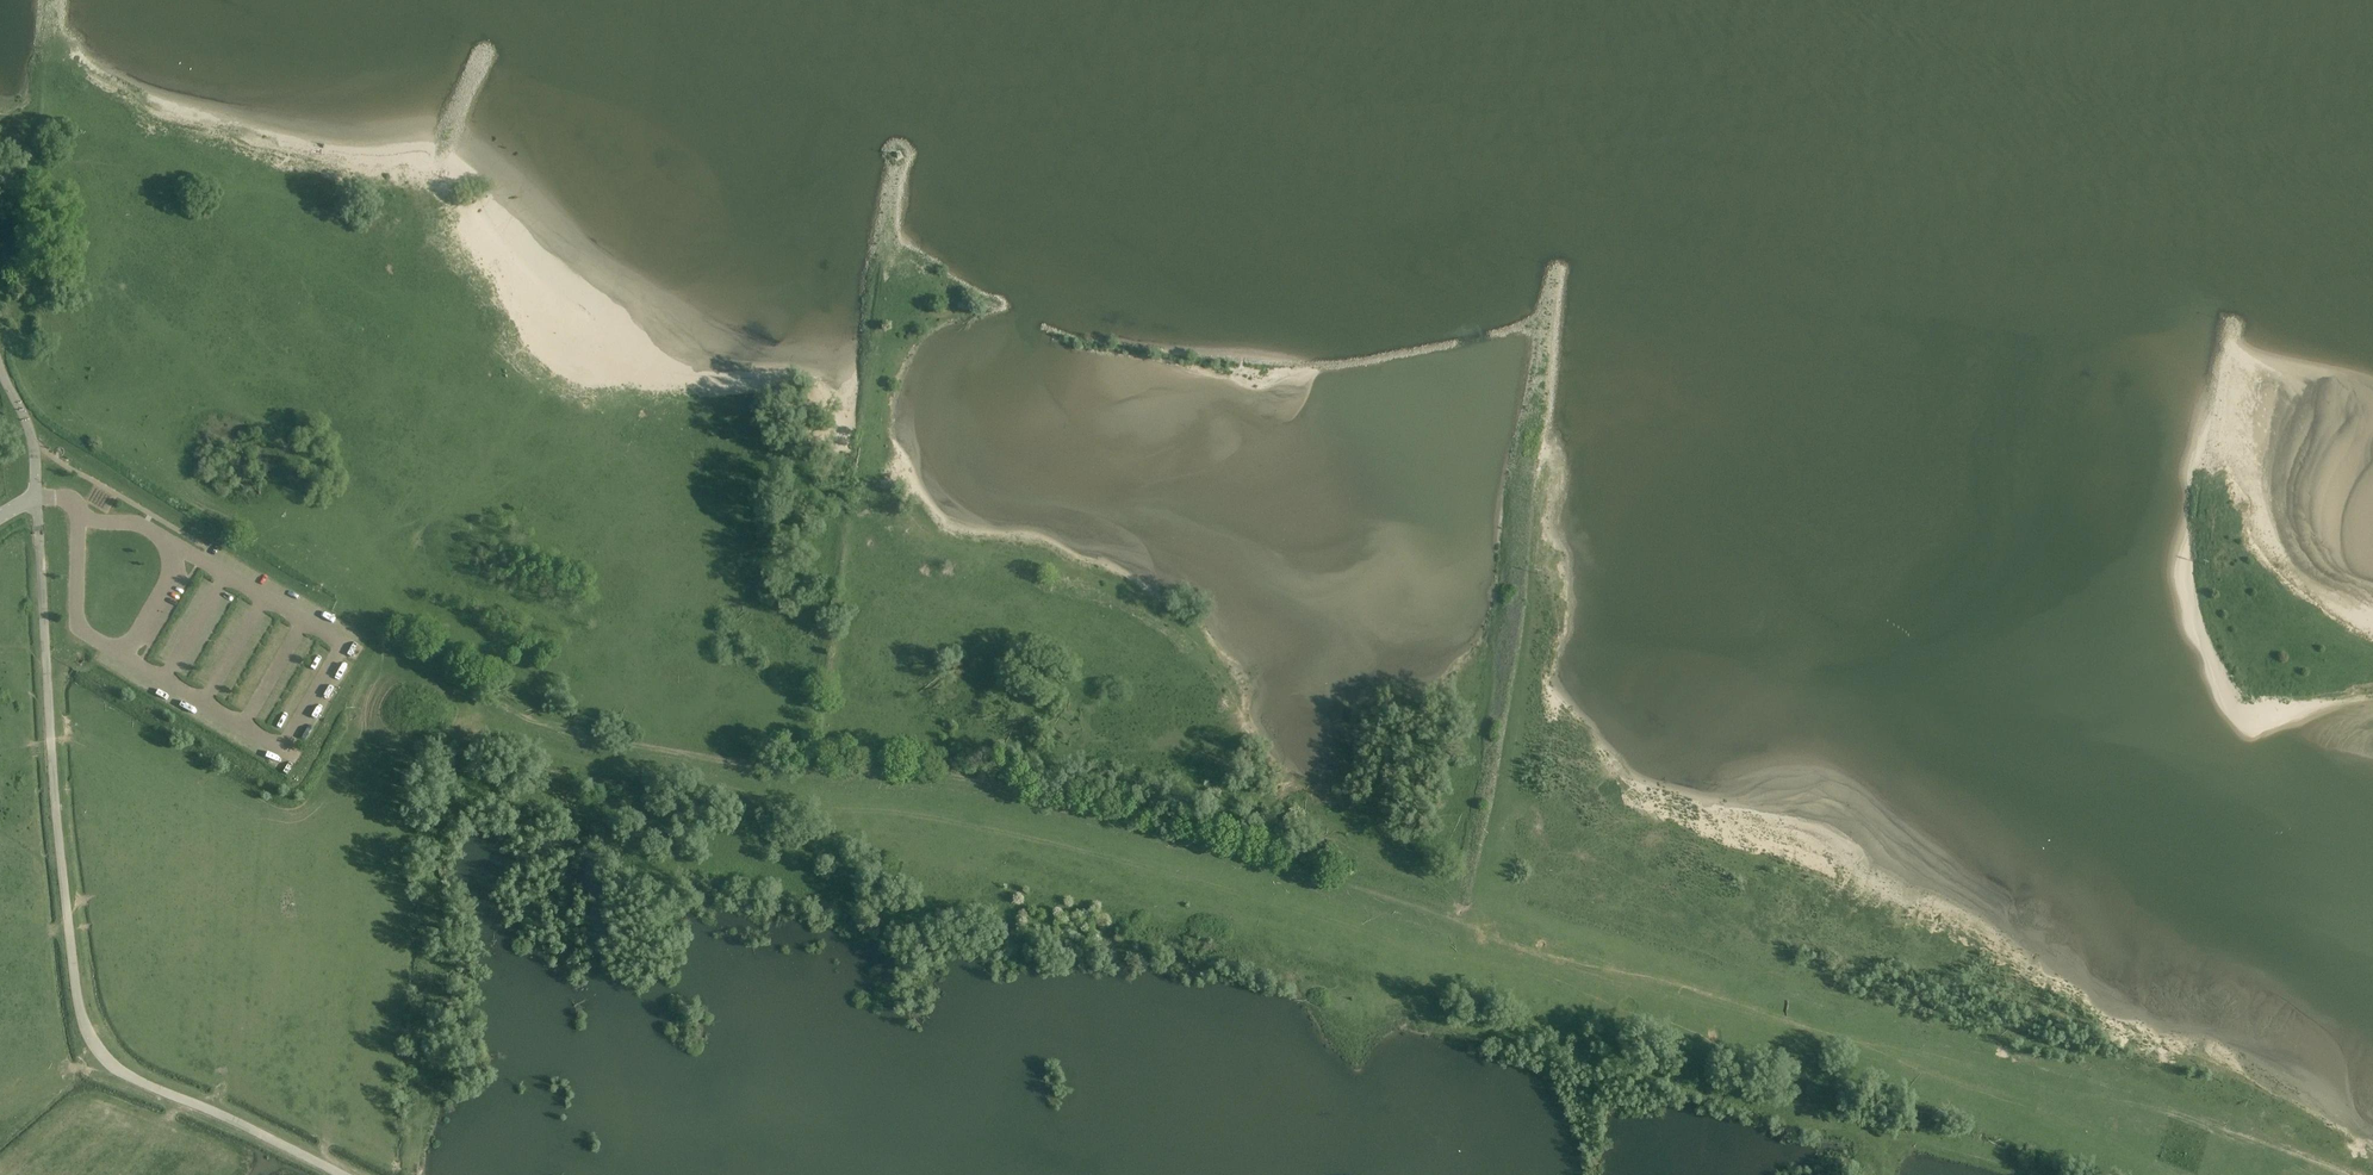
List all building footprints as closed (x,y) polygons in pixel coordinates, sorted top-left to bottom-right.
[(354,631),(351,636),(362,643),(365,639),(354,631)]
